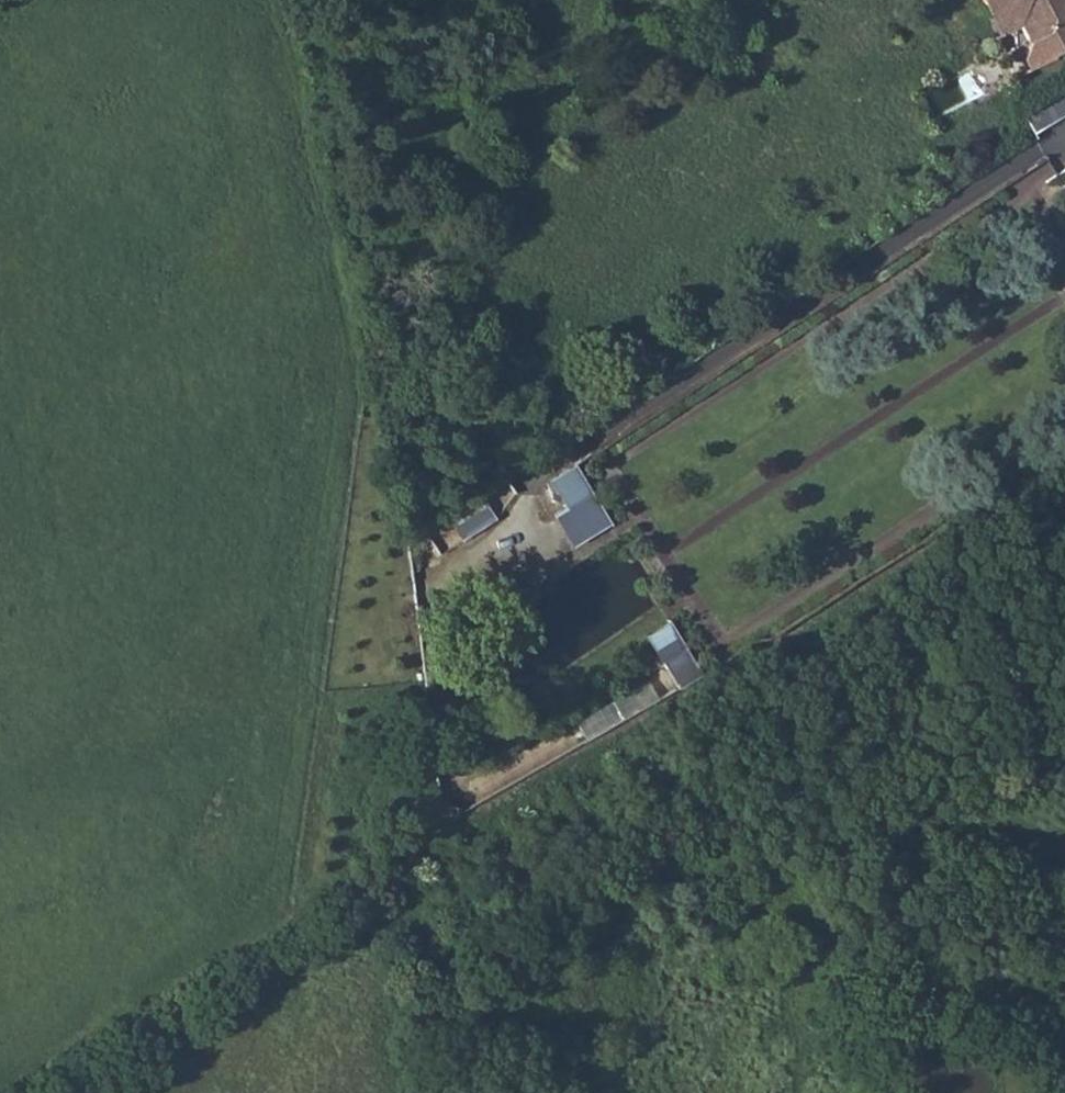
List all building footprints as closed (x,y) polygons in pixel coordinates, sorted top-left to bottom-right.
[(989,15),(999,18),(1001,11),(1019,17),(1016,25),(1025,43),(1021,60),(1035,66),(1049,59),(1049,54),(1064,46),(1064,0),(981,0),(989,15)] [(1064,111),(1064,89),(1026,110),(1035,127),(1064,111)] [(572,467),(550,480),(566,506),(552,514),(570,545),(607,523),(572,467)] [(483,493),(449,513),(463,537),(497,516),(483,493)] [(671,617),(646,631),(676,686),(701,672),(671,617)]
